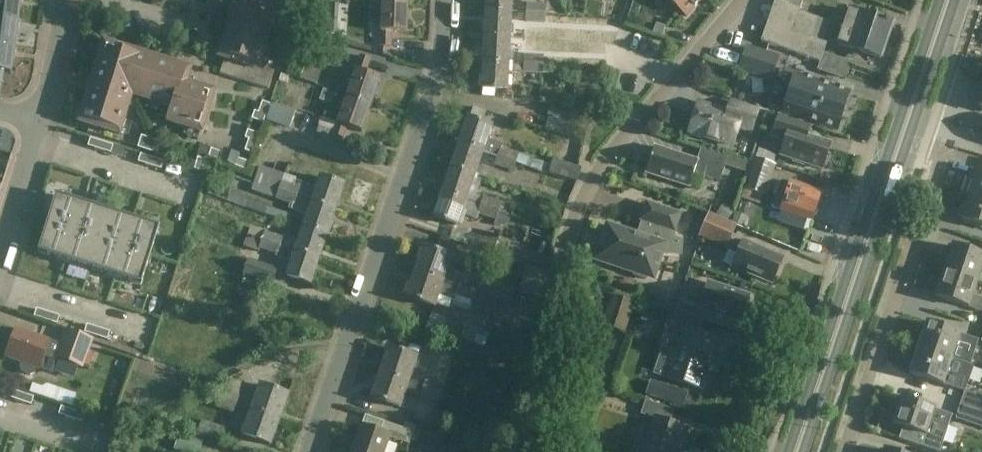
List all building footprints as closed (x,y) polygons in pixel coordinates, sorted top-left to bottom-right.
[(17,18),(20,0),(0,0),(0,16),(17,18)] [(220,59),(226,60),(221,76),(270,91),(276,73),(268,71),(271,59),(264,57),(275,23),(282,25),(286,12),(287,0),(244,0),(244,4),(242,10),(236,9),(220,59)] [(305,8),(313,8),(314,0),(305,0),(305,8)] [(486,10),(511,12),(512,0),(487,0),(486,10)] [(687,16),(701,0),(667,0),(687,16)] [(823,54),(826,44),(822,43),(810,39),(817,19),(799,13),(801,6),(803,1),(800,0),(775,0),(761,42),(820,62),(823,54)] [(801,6),(815,11),(819,0),(803,0),(803,1),(801,6)] [(527,2),(527,12),(546,13),(546,3),(527,2)] [(408,4),(382,3),(380,47),(391,47),(391,32),(407,33),(408,4)] [(325,32),(326,5),(317,5),(316,32),(325,32)] [(486,10),(485,35),(510,36),(510,34),(514,34),(514,26),(510,25),(511,12),(486,10)] [(546,13),(527,12),(526,21),(545,22),(546,13)] [(850,12),(838,47),(882,61),(893,26),(850,12)] [(0,16),(0,43),(14,45),(17,18),(0,16)] [(665,27),(657,25),(654,33),(662,35),(665,27)] [(485,35),(483,62),(508,63),(510,36),(485,35)] [(0,44),(0,89),(3,71),(11,72),(14,46),(0,44)] [(104,44),(80,123),(120,136),(133,97),(172,109),(168,123),(203,134),(215,93),(187,85),(192,71),(104,44)] [(746,46),(738,72),(771,83),(780,57),(746,46)] [(317,85),(318,79),(325,54),(309,48),(301,80),(303,81),(317,85)] [(523,64),(543,65),(544,56),(524,55),(523,64)] [(361,56),(347,97),(371,105),(380,79),(366,74),(371,59),(361,56)] [(303,65),(290,62),(287,74),(300,77),(303,65)] [(508,63),(483,62),(482,89),(483,89),(483,95),(494,96),(495,90),(507,90),(508,72),(543,73),(543,65),(523,64),(508,63)] [(782,73),(770,108),(839,131),(847,106),(850,107),(853,98),(850,97),(851,93),(816,81),(815,84),(782,73)] [(319,95),(330,98),(331,92),(321,89),(319,95)] [(371,105),(347,97),(338,122),(323,117),(318,133),(342,141),(347,127),(362,132),(371,105)] [(255,111),(253,119),(264,123),(271,104),(263,101),(259,112),(255,111)] [(549,116),(567,122),(584,127),(586,127),(589,113),(571,109),(572,106),(551,101),(548,116),(549,116)] [(297,111),(274,102),(267,120),(290,129),(297,111)] [(700,104),(690,132),(734,146),(739,129),(752,133),(759,110),(733,102),(729,113),(700,104)] [(472,106),(460,143),(483,151),(498,156),(516,162),(519,155),(502,148),(503,146),(487,140),(492,127),(483,123),(487,111),(472,106)] [(567,122),(549,116),(545,129),(563,134),(567,122)] [(780,116),(773,137),(786,141),(781,154),(794,159),(793,163),(805,167),(806,163),(824,169),(832,145),(808,137),(811,126),(780,116)] [(584,127),(567,122),(563,134),(580,139),(584,127)] [(254,153),(261,134),(249,129),(246,137),(250,139),(246,150),(254,153)] [(159,140),(142,135),(139,147),(155,152),(159,140)] [(102,142),(90,139),(88,147),(99,150),(102,142)] [(113,146),(102,142),(99,150),(111,154),(113,146)] [(475,175),(483,151),(460,143),(451,167),(475,175)] [(202,146),(199,156),(206,158),(209,148),(202,146)] [(694,174),(703,177),(707,166),(723,172),(725,166),(728,158),(701,149),(697,161),(655,147),(646,174),(689,188),(694,174)] [(221,161),(224,153),(212,149),(210,157),(221,161)] [(225,150),(224,153),(221,161),(238,166),(240,159),(241,155),(225,150)] [(152,158),(141,155),(138,162),(150,166),(152,158)] [(552,165),(519,155),(516,162),(517,162),(549,173),(565,179),(576,183),(581,169),(554,159),(552,165)] [(498,156),(495,165),(514,171),(517,162),(516,162),(498,156)] [(199,157),(195,169),(203,172),(207,160),(199,157)] [(164,162),(152,158),(150,166),(161,170),(164,162)] [(775,166),(772,165),(756,159),(752,158),(750,165),(747,173),(743,188),(740,197),(761,204),(764,195),(766,195),(775,166)] [(251,163),(240,159),(238,166),(248,170),(251,163)] [(780,173),(813,183),(817,171),(784,160),(780,173)] [(260,167),(255,183),(280,192),(283,183),(285,176),(260,167)] [(475,175),(451,167),(443,192),(466,200),(470,191),(475,175)] [(981,196),(981,169),(979,168),(978,169),(976,168),(973,177),(976,177),(971,192),(981,196)] [(545,186),(547,177),(519,170),(517,179),(545,186)] [(283,183),(280,192),(336,210),(344,185),(320,177),(317,188),(296,181),(294,186),(283,183)] [(782,210),(808,219),(812,220),(813,216),(816,214),(818,210),(816,207),(821,192),(791,182),(791,184),(781,181),(773,207),(782,210)] [(280,192),(255,183),(252,191),(277,200),(280,192)] [(280,192),(277,200),(292,206),(291,211),(307,216),(304,226),(328,234),(336,210),(280,192)] [(466,200),(443,192),(434,218),(458,226),(461,215),(477,220),(479,215),(496,221),(499,211),(481,205),(466,200)] [(971,192),(965,208),(963,208),(961,217),(962,217),(962,218),(981,225),(981,196),(971,192)] [(47,224),(73,232),(82,203),(56,195),(47,224)] [(481,205),(499,211),(502,203),(484,197),(484,198),(481,205)] [(248,207),(268,214),(270,208),(250,201),(248,207)] [(73,232),(99,240),(108,211),(82,203),(73,232)] [(608,226),(597,259),(636,272),(635,275),(646,279),(647,275),(653,277),(662,252),(679,253),(681,241),(672,238),(680,214),(647,203),(642,219),(644,220),(639,236),(608,226)] [(735,211),(725,204),(718,214),(728,221),(735,211)] [(99,240),(125,248),(134,219),(108,211),(99,240)] [(736,213),(732,223),(743,228),(748,217),(736,213)] [(709,215),(700,236),(727,247),(736,226),(709,215)] [(125,248),(151,256),(160,227),(134,219),(125,248)] [(38,252),(64,260),(73,232),(47,224),(38,252)] [(265,231),(263,240),(295,252),(319,260),(328,234),(304,226),(298,243),(265,231)] [(504,256),(507,246),(497,242),(498,239),(472,231),(467,244),(468,244),(493,253),(504,256)] [(64,260),(90,269),(99,240),(73,232),(64,260)] [(246,238),(243,247),(259,253),(260,250),(263,240),(247,235),(246,238)] [(90,269),(116,277),(125,248),(99,240),(90,269)] [(295,252),(263,240),(260,250),(276,255),(275,258),(291,264),(287,277),(311,285),(319,260),(295,252)] [(734,240),(731,249),(739,253),(734,266),(773,282),(782,260),(734,240)] [(944,270),(978,282),(981,269),(981,256),(952,246),(952,247),(951,247),(948,255),(949,255),(944,270)] [(475,294),(478,283),(463,279),(465,275),(448,270),(452,257),(424,247),(415,273),(443,283),(475,294)] [(116,277),(142,285),(151,256),(125,248),(116,277)] [(244,274),(260,279),(275,284),(280,270),(249,259),(244,274)] [(549,274),(527,266),(519,290),(545,299),(549,274)] [(944,270),(939,286),(937,285),(934,294),(936,294),(936,296),(981,311),(981,298),(973,295),(978,282),(944,270)] [(443,283),(415,273),(406,297),(435,307),(439,296),(455,301),(457,297),(472,303),(475,294),(443,283)] [(478,283),(475,294),(498,302),(511,306),(517,289),(480,277),(478,283)] [(676,311),(677,311),(700,319),(703,308),(741,320),(749,297),(709,284),(704,298),(696,295),(693,304),(680,300),(676,311)] [(613,296),(604,323),(626,330),(636,303),(633,302),(635,297),(616,291),(614,296),(613,296)] [(475,294),(472,303),(470,308),(494,315),(498,302),(475,294)] [(48,313),(37,309),(34,317),(46,321),(48,313)] [(705,321),(677,311),(672,325),(685,330),(669,378),(705,391),(722,341),(701,333),(705,321)] [(60,316),(48,313),(46,321),(57,324),(60,316)] [(926,323),(918,347),(952,358),(956,346),(960,334),(926,323)] [(99,329),(87,325),(85,333),(96,336),(99,329)] [(488,334),(465,326),(460,338),(484,347),(488,334)] [(60,359),(83,368),(85,368),(95,339),(66,329),(60,345),(17,329),(6,357),(22,363),(20,369),(23,373),(31,377),(36,374),(38,369),(54,375),(60,359)] [(108,340),(110,332),(99,329),(96,336),(108,340)] [(977,340),(960,334),(956,346),(973,351),(977,340)] [(951,360),(952,358),(918,347),(909,373),(960,390),(965,391),(973,367),(951,360)] [(380,373),(409,383),(413,370),(416,371),(419,362),(416,361),(417,358),(389,348),(380,373)] [(409,383),(380,373),(372,398),(400,408),(401,405),(405,406),(407,399),(404,397),(409,383)] [(424,388),(442,394),(445,385),(427,379),(424,388)] [(226,382),(223,389),(242,396),(247,382),(226,382)] [(32,385),(30,392),(61,403),(65,391),(48,386),(42,388),(32,385)] [(260,385),(252,409),(280,420),(288,395),(260,385)] [(442,394),(424,388),(420,397),(438,403),(442,394)] [(242,396),(223,389),(220,398),(238,405),(242,396)] [(23,394),(11,390),(9,398),(20,402),(23,394)] [(960,405),(981,412),(981,397),(965,391),(960,405)] [(34,398),(23,394),(20,402),(32,406),(34,398)] [(238,405),(220,398),(217,407),(235,414),(238,405)] [(901,398),(892,423),(904,427),(926,435),(930,421),(948,427),(952,415),(901,398)] [(643,451),(684,451),(691,431),(670,424),(675,411),(646,401),(641,415),(654,419),(643,451)] [(956,419),(981,427),(981,412),(960,405),(956,419)] [(73,411),(61,407),(59,415),(70,419),(73,411)] [(280,420),(252,409),(242,435),(271,445),(280,420)] [(70,419),(82,423),(84,415),(73,411),(70,419)] [(217,424),(235,431),(239,421),(220,414),(217,424)] [(229,429),(203,420),(199,433),(224,442),(229,429)] [(353,451),(385,451),(390,437),(410,444),(416,426),(405,423),(403,428),(385,422),(381,433),(362,426),(353,451)] [(416,424),(413,442),(442,447),(446,430),(441,429),(429,426),(416,424)] [(176,449),(183,451),(201,451),(204,442),(181,434),(176,449)]
